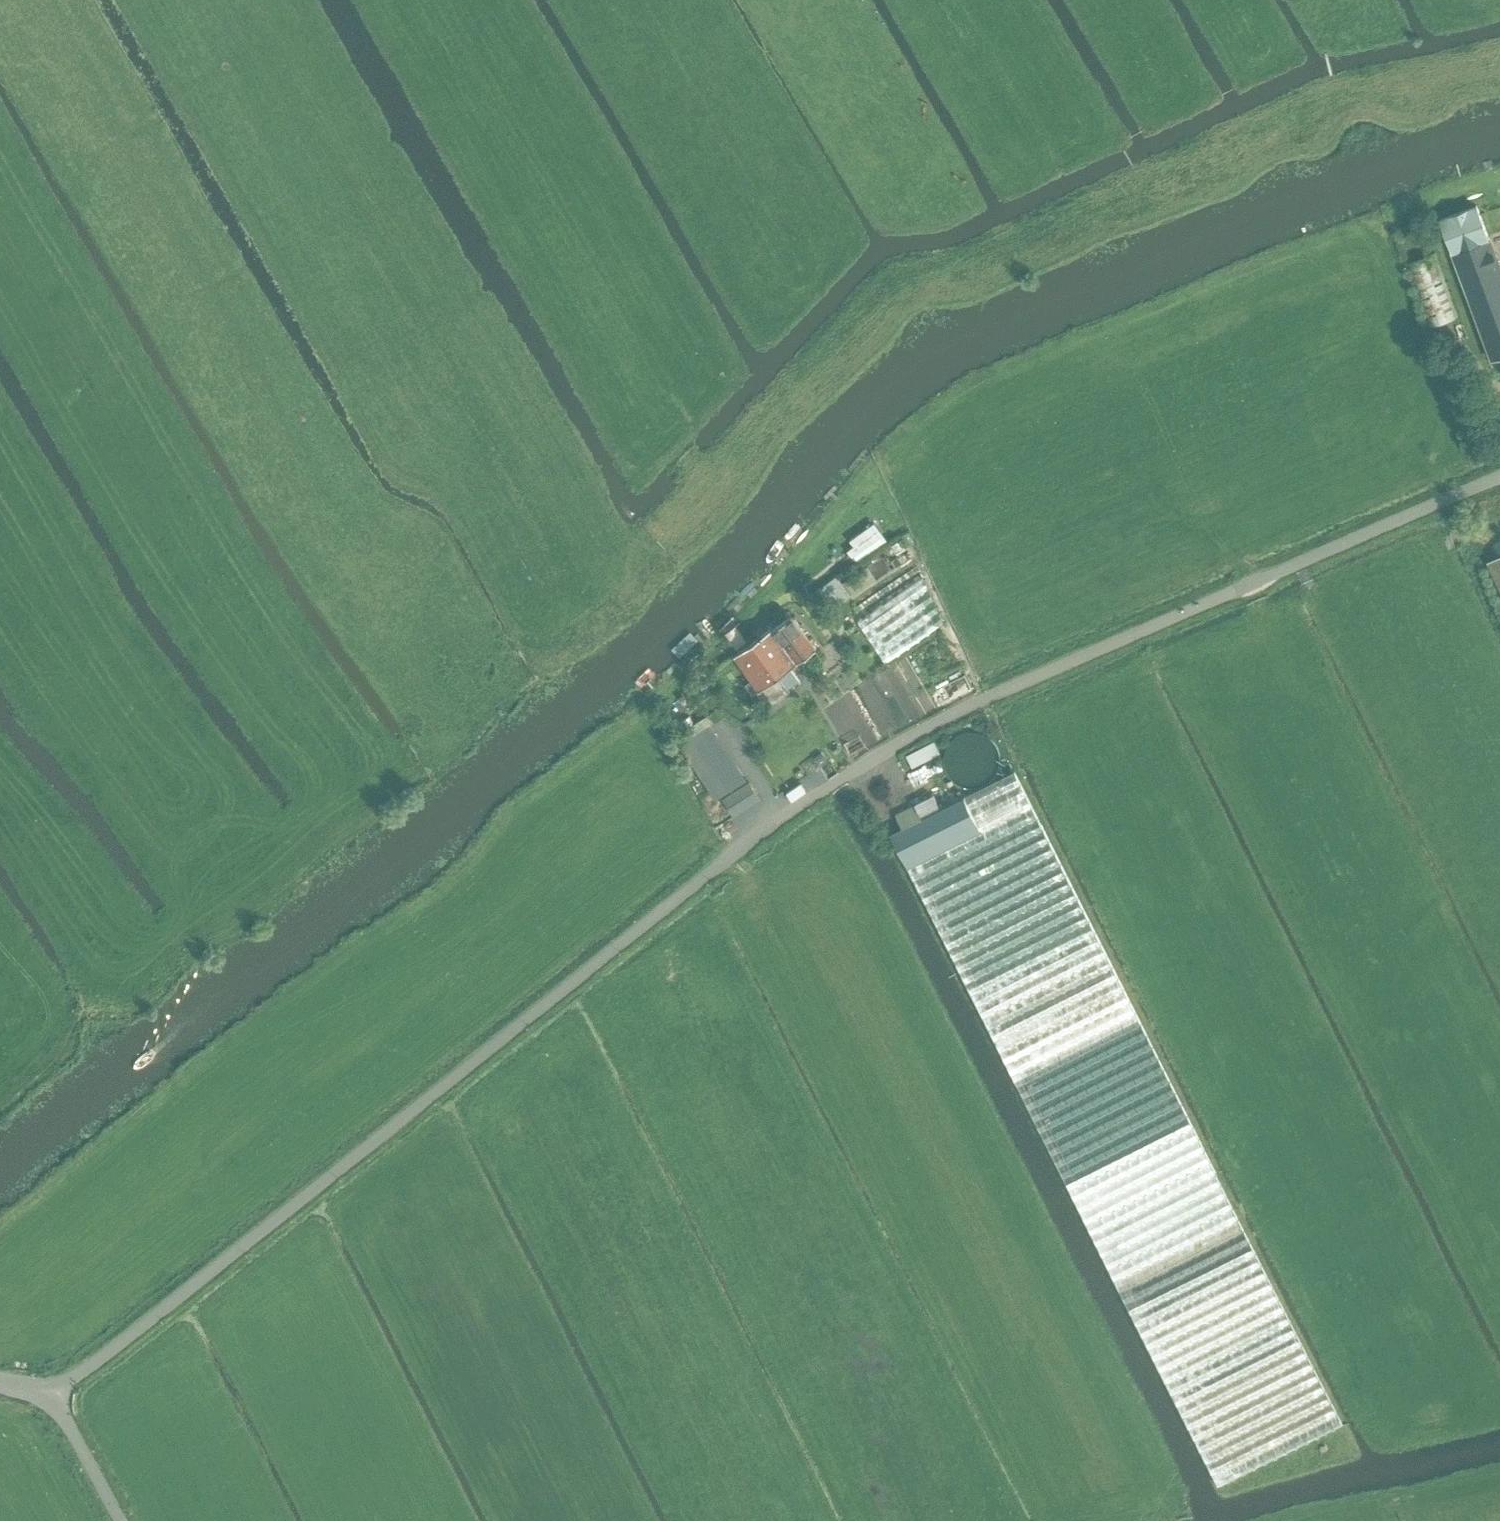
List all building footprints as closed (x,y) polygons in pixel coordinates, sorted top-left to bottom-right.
[(1499,356),(1499,270),(1477,206),(1441,219),(1491,359),(1499,356)] [(1436,251),(1406,262),(1429,326),(1459,316),(1436,251)] [(851,547),(847,550),(857,563),(887,541),(882,535),(873,523),(849,540),(853,546),(851,547)] [(900,540),(891,545),(896,554),(905,549),(900,540)] [(1488,562),(1499,587),(1499,556),(1488,562)] [(850,596),(836,576),(818,590),(832,609),(850,596)] [(925,577),(860,623),(887,663),(945,623),(925,577)] [(817,590),(810,596),(817,605),(824,599),(817,590)] [(740,652),(735,655),(760,689),(762,687),(773,702),(789,691),(787,688),(799,679),(790,667),(815,648),(791,615),(749,645),(740,652)] [(720,799),(749,778),(707,717),(678,737),(720,799)] [(818,763),(825,758),(821,752),(814,757),(818,763)] [(1218,1485),(1342,1423),(1014,772),(941,809),(934,795),(895,815),(903,829),(891,835),(1218,1485)] [(750,783),(723,801),(733,817),(761,799),(750,783)]
